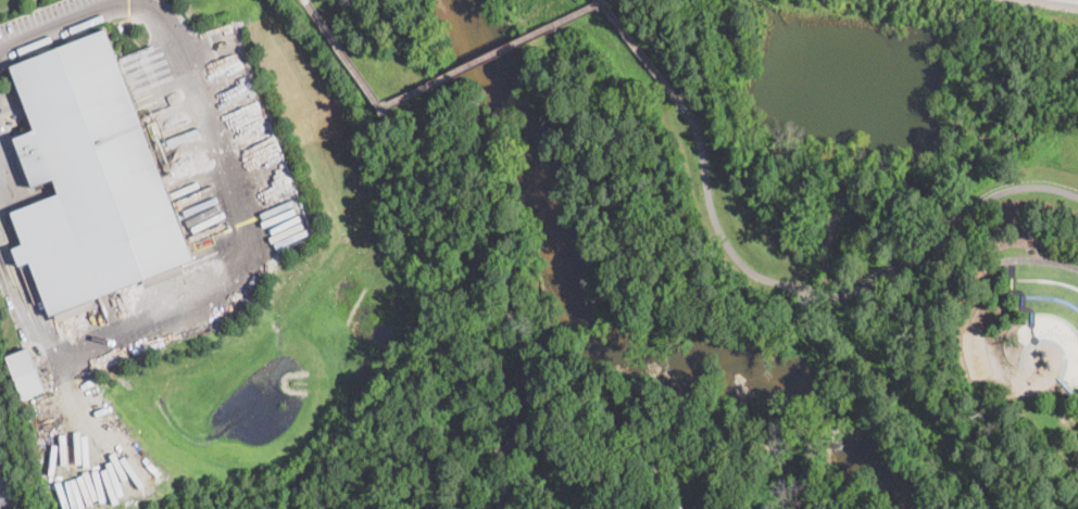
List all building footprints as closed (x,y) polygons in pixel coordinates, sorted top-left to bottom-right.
[(195,258),(95,297),(98,305),(59,320),(57,313),(51,315),(30,260),(18,265),(12,247),(24,243),(12,213),(60,194),(53,178),(33,186),(13,137),(34,128),(10,64),(106,27),(195,258)] [(24,397),(7,355),(28,346),(46,389),(24,397)] [(654,465),(653,472),(642,470),(643,462),(654,465)] [(676,498),(670,500),(665,484),(672,482),(676,498)] [(619,499),(606,504),(604,497),(617,492),(619,499)]
